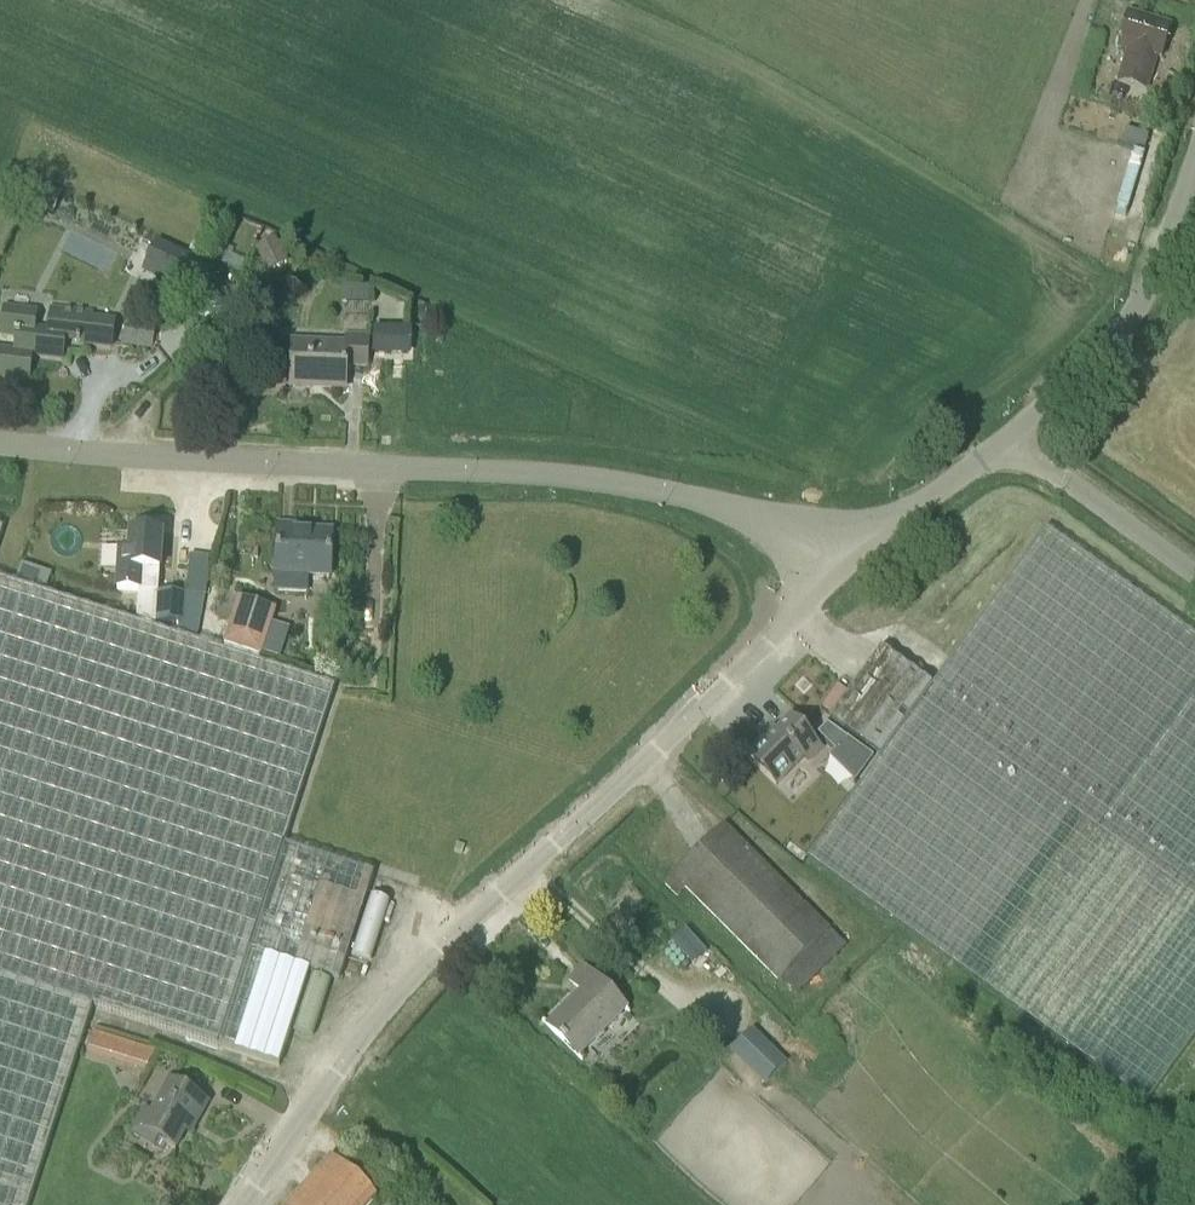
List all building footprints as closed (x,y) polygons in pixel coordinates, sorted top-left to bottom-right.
[(1119,84),(1147,91),(1157,58),(1162,59),(1171,27),(1129,15),(1119,49),(1128,52),(1119,84)] [(63,194),(34,183),(25,206),(54,218),(63,194)] [(283,255),(275,240),(257,249),(264,265),(283,255)] [(165,253),(152,282),(202,305),(216,277),(165,253)] [(343,323),(369,323),(369,288),(343,288),(343,323)] [(29,382),(32,357),(63,361),(65,344),(112,349),(115,323),(92,320),(92,314),(52,310),(49,332),(35,331),(37,313),(5,310),(2,336),(17,338),(15,353),(0,352),(0,379),(29,382)] [(146,345),(148,333),(131,331),(129,342),(146,345)] [(413,360),(415,333),(404,332),(393,331),(377,331),(375,358),(413,360)] [(347,367),(368,368),(369,338),(347,336),(347,346),(293,344),(291,389),(312,390),(312,386),(346,387),(347,367)] [(278,531),(277,577),(276,591),(306,592),(307,578),(331,579),(332,534),(278,531)] [(1158,614),(1046,531),(931,687),(882,651),(830,722),(865,748),(880,760),(866,781),(807,861),(917,942),(1147,1107),(1194,1040),(1194,641),(1158,614)] [(159,593),(162,534),(131,532),(129,552),(120,551),(117,591),(140,592),(138,620),(154,622),(155,593),(159,593)] [(92,1009),(279,1068),(311,973),(339,980),(372,875),(279,845),(333,686),(0,580),(0,1204),(28,1204),(92,1009)] [(187,595),(159,593),(155,593),(154,622),(186,625),(187,595)] [(239,599),(227,638),(225,645),(261,657),(276,611),(239,599)] [(822,751),(791,720),(768,744),(764,740),(747,758),(776,787),(805,759),(809,763),(822,751)] [(875,759),(828,726),(818,736),(835,753),(829,759),(856,786),(875,759)] [(666,886),(676,896),(685,888),(778,980),(828,930),(725,826),(666,886)] [(372,962),(389,901),(370,895),(353,957),(372,962)] [(680,955),(695,941),(686,931),(671,945),(680,955)] [(582,993),(547,1027),(578,1058),(626,1009),(584,967),(570,981),(582,993)] [(749,1038),(766,1021),(734,988),(716,1006),(749,1038)] [(100,1060),(120,1065),(125,1045),(105,1040),(100,1060)] [(190,1137),(209,1104),(171,1082),(152,1114),(145,1110),(131,1135),(155,1149),(159,1142),(176,1151),(185,1135),(190,1137)] [(376,1199),(332,1160),(291,1204),(370,1204),(376,1199)]
